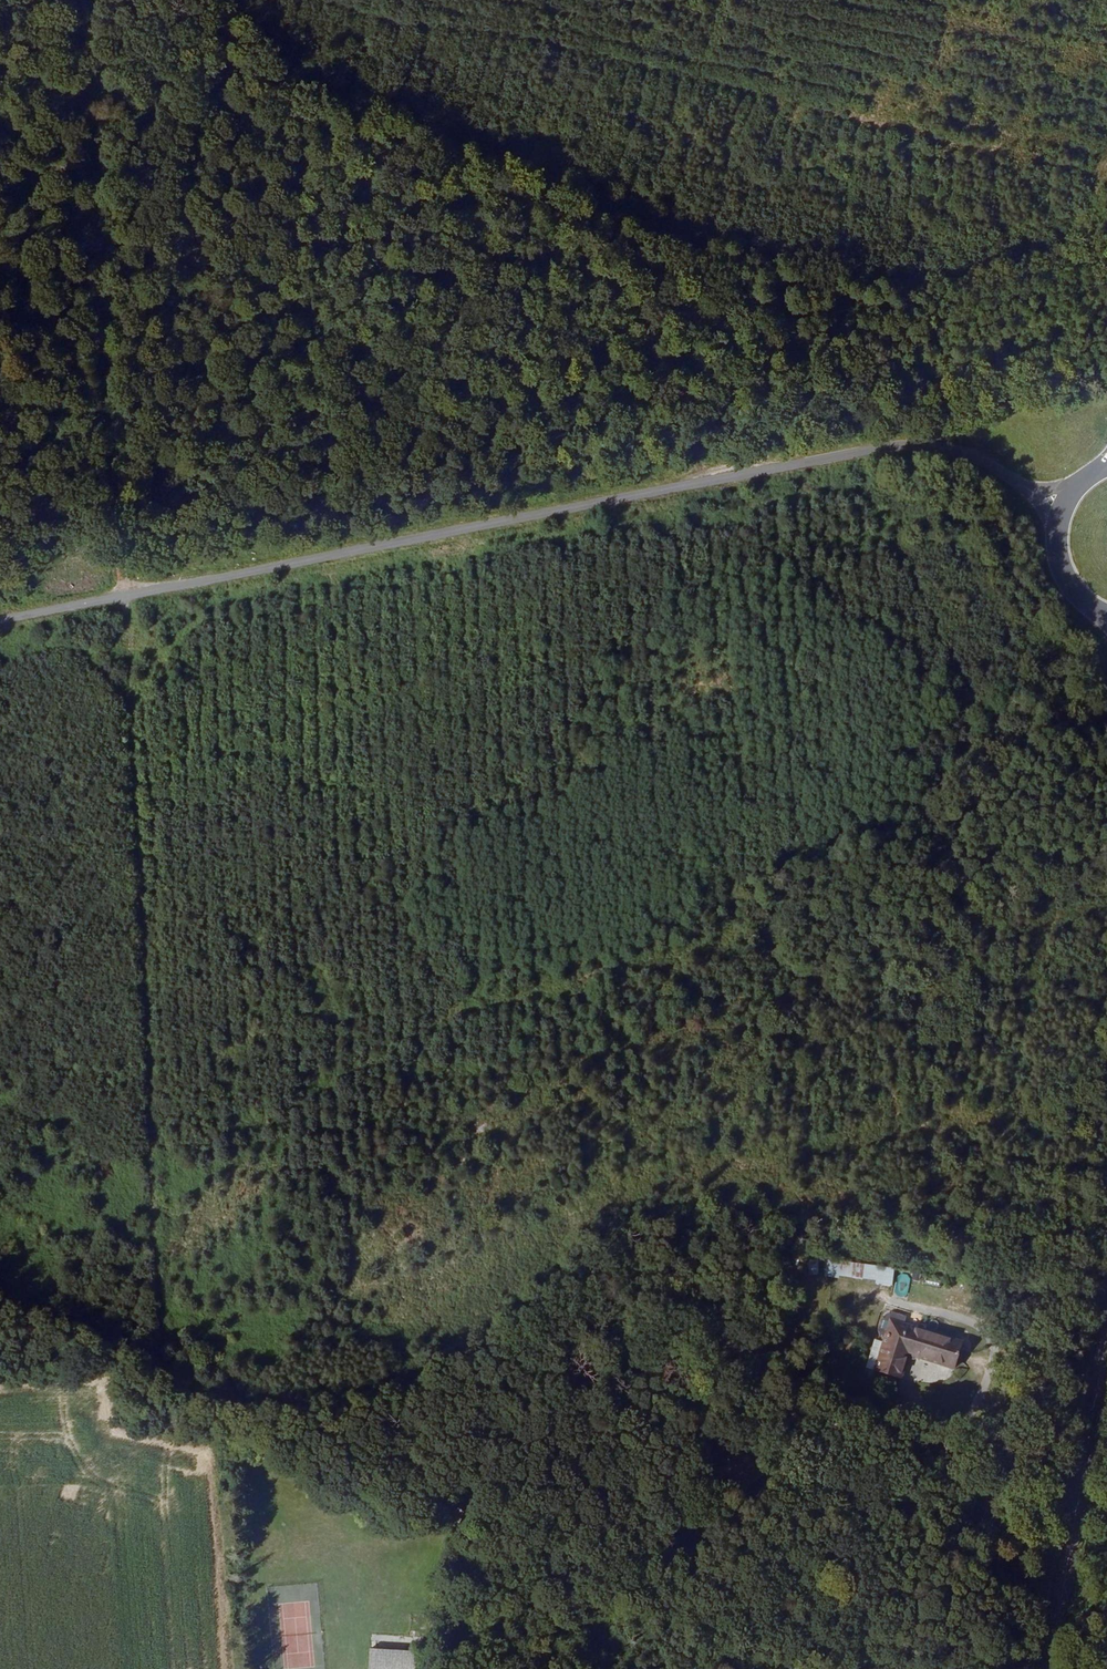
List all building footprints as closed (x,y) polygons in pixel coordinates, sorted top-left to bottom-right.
[(809,1260),(808,1275),(819,1275),(819,1260),(809,1260)] [(893,1283),(894,1267),(823,1261),(822,1268),(826,1268),(825,1278),(893,1283)] [(897,1274),(896,1292),(909,1293),(910,1275),(897,1274)] [(913,1361),(961,1366),(964,1340),(903,1333),(903,1324),(889,1323),(889,1331),(880,1331),(879,1344),(883,1348),(888,1349),(887,1356),(883,1385),(911,1387),(913,1361)] [(872,1354),(870,1383),(883,1385),(887,1356),(872,1354)] [(364,1644),(362,1668),(411,1668),(413,1647),(364,1644)]
